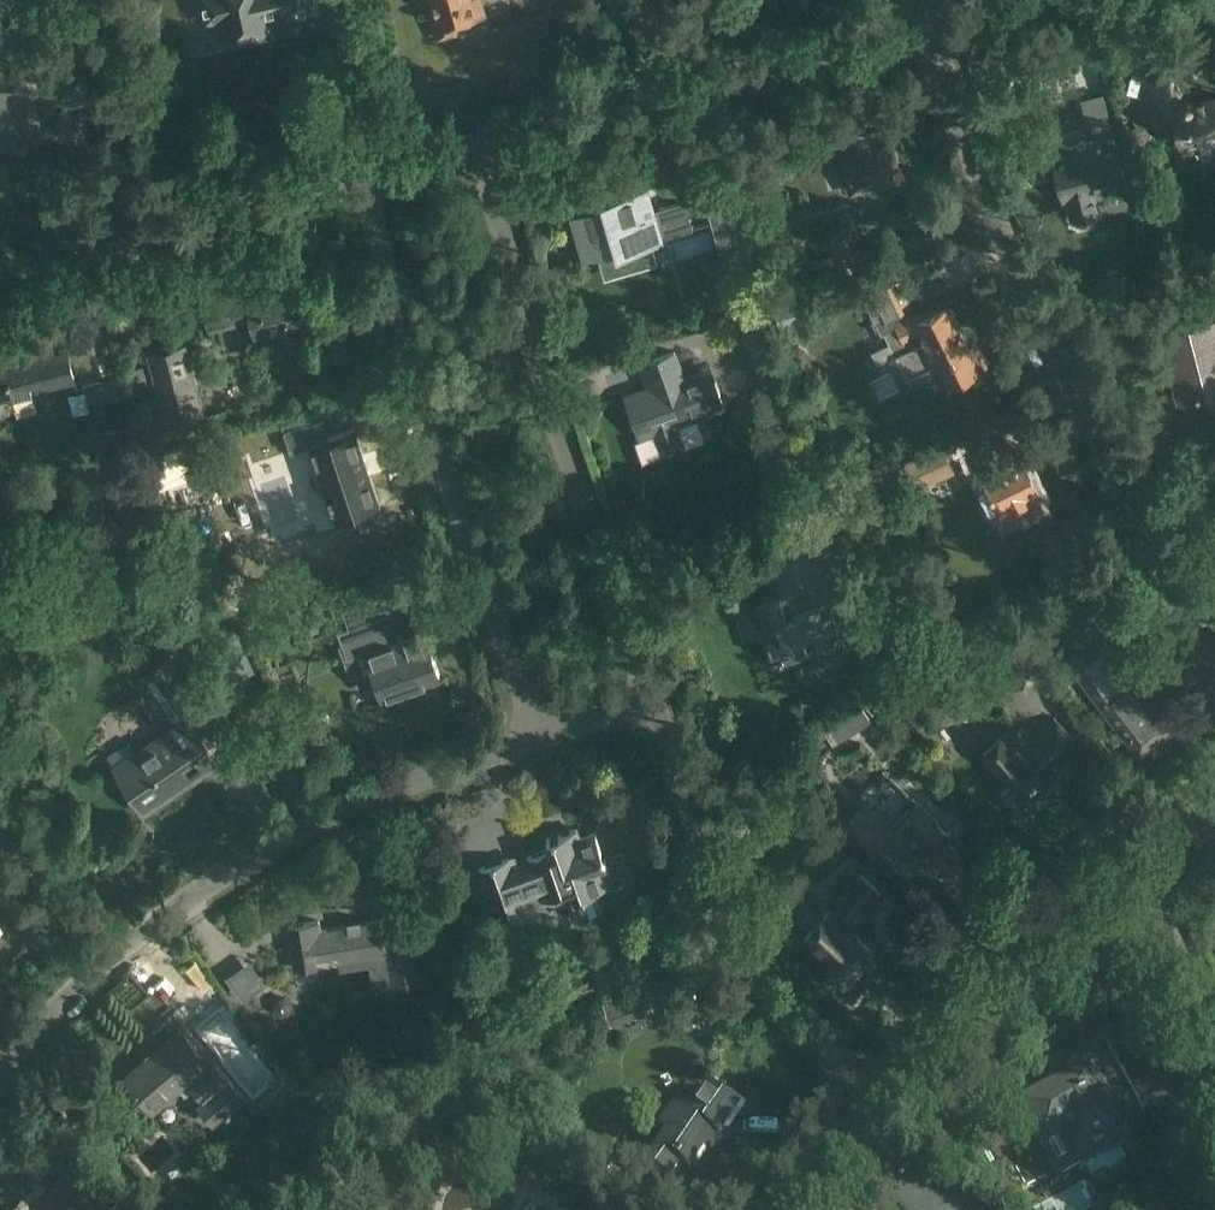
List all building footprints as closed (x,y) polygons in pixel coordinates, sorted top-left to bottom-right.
[(248,38),(270,33),(265,11),(274,9),(275,10),(286,7),(287,14),(316,7),(314,0),(201,0),(205,20),(223,16),(226,31),(245,27),(248,38)] [(432,6),(428,9),(434,32),(454,27),(453,22),(482,15),(478,0),(431,0),(432,6)] [(1153,78),(1168,113),(1175,112),(1182,142),(1214,134),(1214,96),(1192,102),(1190,98),(1186,96),(1182,97),(1168,71),(1153,78)] [(28,152),(28,90),(0,90),(0,151),(28,152)] [(1082,98),(1092,138),(1062,145),(1063,150),(1051,153),(1055,168),(1063,200),(1066,200),(1071,218),(1099,211),(1132,202),(1127,183),(1125,183),(1116,152),(1113,138),(1115,137),(1104,93),(1082,98)] [(88,112),(58,111),(58,139),(88,139),(88,112)] [(853,139),(842,142),(853,188),(899,177),(888,131),(877,134),(875,127),(851,133),(853,139)] [(1181,150),(1185,165),(1214,156),(1214,140),(1181,150)] [(663,236),(655,208),(648,185),(602,199),(603,203),(571,212),(583,257),(645,240),(647,245),(664,240),(663,236)] [(655,208),(663,236),(694,227),(686,200),(655,208)] [(720,220),(738,279),(757,274),(739,214),(720,220)] [(860,271),(849,224),(829,229),(835,253),(825,255),(831,278),(860,271)] [(881,332),(885,330),(899,357),(889,362),(906,394),(937,378),(942,386),(981,366),(949,302),(929,313),(926,308),(916,313),(894,269),(858,287),(881,332)] [(246,290),(202,301),(209,327),(249,317),(254,334),(310,320),(301,286),(249,300),(246,290)] [(773,308),(779,328),(812,318),(807,299),(773,308)] [(1161,334),(1177,400),(1214,390),(1214,320),(1161,334)] [(165,425),(192,418),(200,415),(200,417),(205,415),(186,344),(146,355),(165,425)] [(14,406),(12,396),(75,379),(67,350),(0,369),(0,409),(14,406)] [(653,386),(628,396),(642,432),(656,426),(664,446),(683,438),(676,419),(724,401),(713,372),(686,382),(674,350),(644,361),(653,386)] [(144,366),(124,371),(129,388),(140,385),(148,383),(144,366)] [(118,376),(84,385),(92,414),(126,405),(118,376)] [(904,406),(896,385),(867,396),(874,417),(904,406)] [(931,385),(901,398),(907,411),(937,398),(931,385)] [(15,433),(36,430),(34,414),(13,417),(15,433)] [(165,439),(164,431),(154,434),(156,442),(165,439)] [(338,439),(316,446),(323,470),(330,467),(342,503),(375,492),(361,449),(343,455),(338,439)] [(1041,505),(1034,489),(1039,486),(1035,479),(1039,477),(1031,462),(1027,464),(1024,457),(1021,459),(1012,441),(991,452),(969,462),(978,480),(986,495),(991,492),(998,506),(1006,522),(1041,505)] [(921,491),(958,474),(945,446),(908,463),(921,491)] [(781,592),(763,599),(775,635),(769,637),(778,662),(811,651),(809,645),(840,634),(831,608),(844,603),(840,591),(835,593),(815,535),(767,552),(781,592)] [(1092,636),(1070,652),(1096,686),(1092,689),(1105,706),(1108,703),(1143,749),(1162,735),(1150,719),(1151,711),(1165,700),(1134,659),(1126,666),(1102,635),(1124,619),(1111,602),(1088,619),(1092,624),(1086,628),(1092,636)] [(386,623),(361,631),(369,655),(392,647),(404,680),(421,674),(422,677),(438,672),(422,624),(408,628),(410,634),(392,640),(386,623)] [(222,675),(251,662),(234,625),(206,637),(222,675)] [(1048,667),(1046,664),(1022,632),(993,653),(1019,689),(1048,667)] [(188,718),(206,743),(236,725),(200,670),(184,681),(167,657),(141,674),(175,726),(188,718)] [(919,694),(902,709),(914,722),(931,707),(919,694)] [(888,700),(877,709),(889,724),(900,716),(888,700)] [(840,742),(870,723),(860,710),(830,730),(840,742)] [(1017,723),(985,754),(1001,772),(1003,770),(1012,779),(1002,789),(1017,805),(1026,797),(1029,801),(1060,772),(1049,760),(1074,737),(1052,714),(1037,728),(1042,733),(1034,741),(1017,723)] [(115,769),(106,756),(103,751),(102,752),(145,813),(219,761),(206,743),(188,718),(175,726),(138,753),(115,769)] [(884,835),(893,825),(869,799),(842,825),(868,850),(886,836),(884,835)] [(915,799),(893,825),(884,835),(886,836),(920,866),(930,855),(948,871),(962,855),(944,839),(951,831),(915,799)] [(598,891),(606,889),(597,864),(606,860),(595,830),(579,836),(576,827),(546,838),(548,846),(539,849),(540,852),(525,857),(526,862),(518,865),(512,867),(509,857),(477,868),(500,934),(531,923),(524,901),(530,898),(538,896),(540,901),(566,892),(571,890),(581,918),(604,909),(598,891)] [(835,964),(830,969),(831,975),(838,981),(843,981),(847,976),(849,978),(874,951),(846,926),(879,890),(855,867),(839,883),(843,887),(833,899),(840,904),(832,913),(829,909),(804,936),(835,964)] [(316,922),(286,926),(292,967),(313,964),(312,956),(335,952),(336,960),(386,953),(391,986),(419,982),(405,896),(377,900),(380,921),(317,930),(316,922)] [(646,985),(603,1000),(611,1025),(655,1010),(646,985)] [(179,1028),(124,1075),(152,1108),(177,1086),(183,1093),(192,1086),(218,1117),(242,1096),(214,1064),(244,1038),(223,1013),(191,1041),(179,1028)] [(615,1044),(612,1036),(603,1040),(606,1048),(615,1044)] [(1118,1056),(1029,1102),(1046,1134),(1064,1125),(1084,1163),(1155,1126),(1118,1056)] [(670,1132),(650,1161),(669,1175),(680,1159),(690,1166),(711,1136),(716,1140),(738,1108),(709,1088),(692,1112),(679,1103),(662,1126),(670,1132)] [(147,1185),(168,1166),(155,1152),(134,1171),(147,1185)] [(91,1205),(66,1183),(54,1197),(52,1195),(39,1209),(86,1209),(91,1205)]
